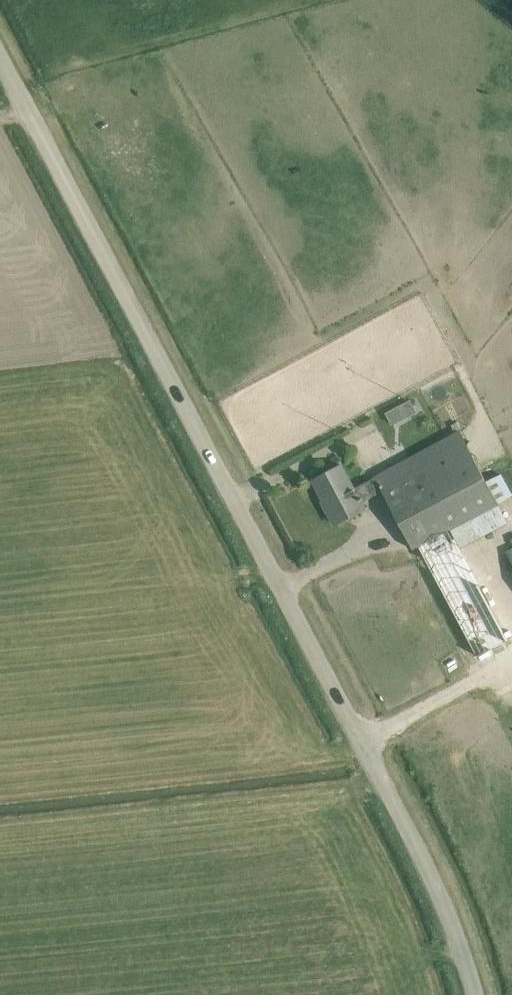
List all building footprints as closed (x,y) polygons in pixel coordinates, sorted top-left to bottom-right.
[(404,416),(398,406),(386,412),(392,423),(404,416)] [(456,427),(407,454),(426,491),(392,509),(414,549),(418,546),(477,656),(508,640),(447,526),(495,501),(456,427)] [(426,491),(407,454),(371,472),(372,474),(382,492),(383,491),(392,509),(426,491)] [(382,492),(372,474),(352,485),(341,465),(313,480),(336,523),(364,508),(362,502),(382,492)]
